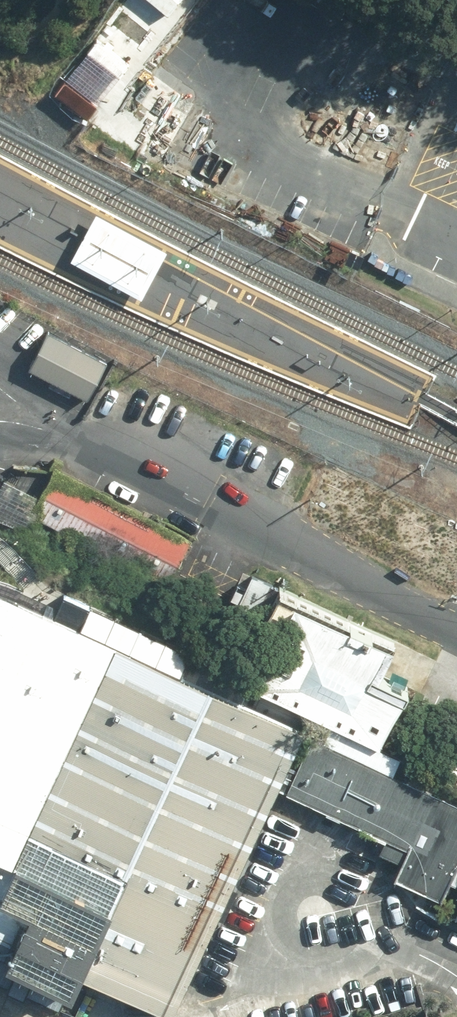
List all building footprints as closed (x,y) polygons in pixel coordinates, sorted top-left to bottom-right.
[(94,214),(71,259),(145,297),(168,252),(94,214)] [(45,334),(27,368),(89,399),(106,364),(45,334)] [(192,541),(54,470),(31,515),(168,586),(192,541)] [(0,573),(0,940),(171,1016),(181,1016),(317,716),(78,609),(0,573)] [(233,601),(256,612),(270,582),(250,574),(248,578),(245,577),(233,601)] [(420,647),(279,582),(241,665),(381,730),(420,647)] [(320,735),(293,796),(385,837),(379,850),(403,861),(395,878),(443,899),(456,868),(456,797),(320,735)]
